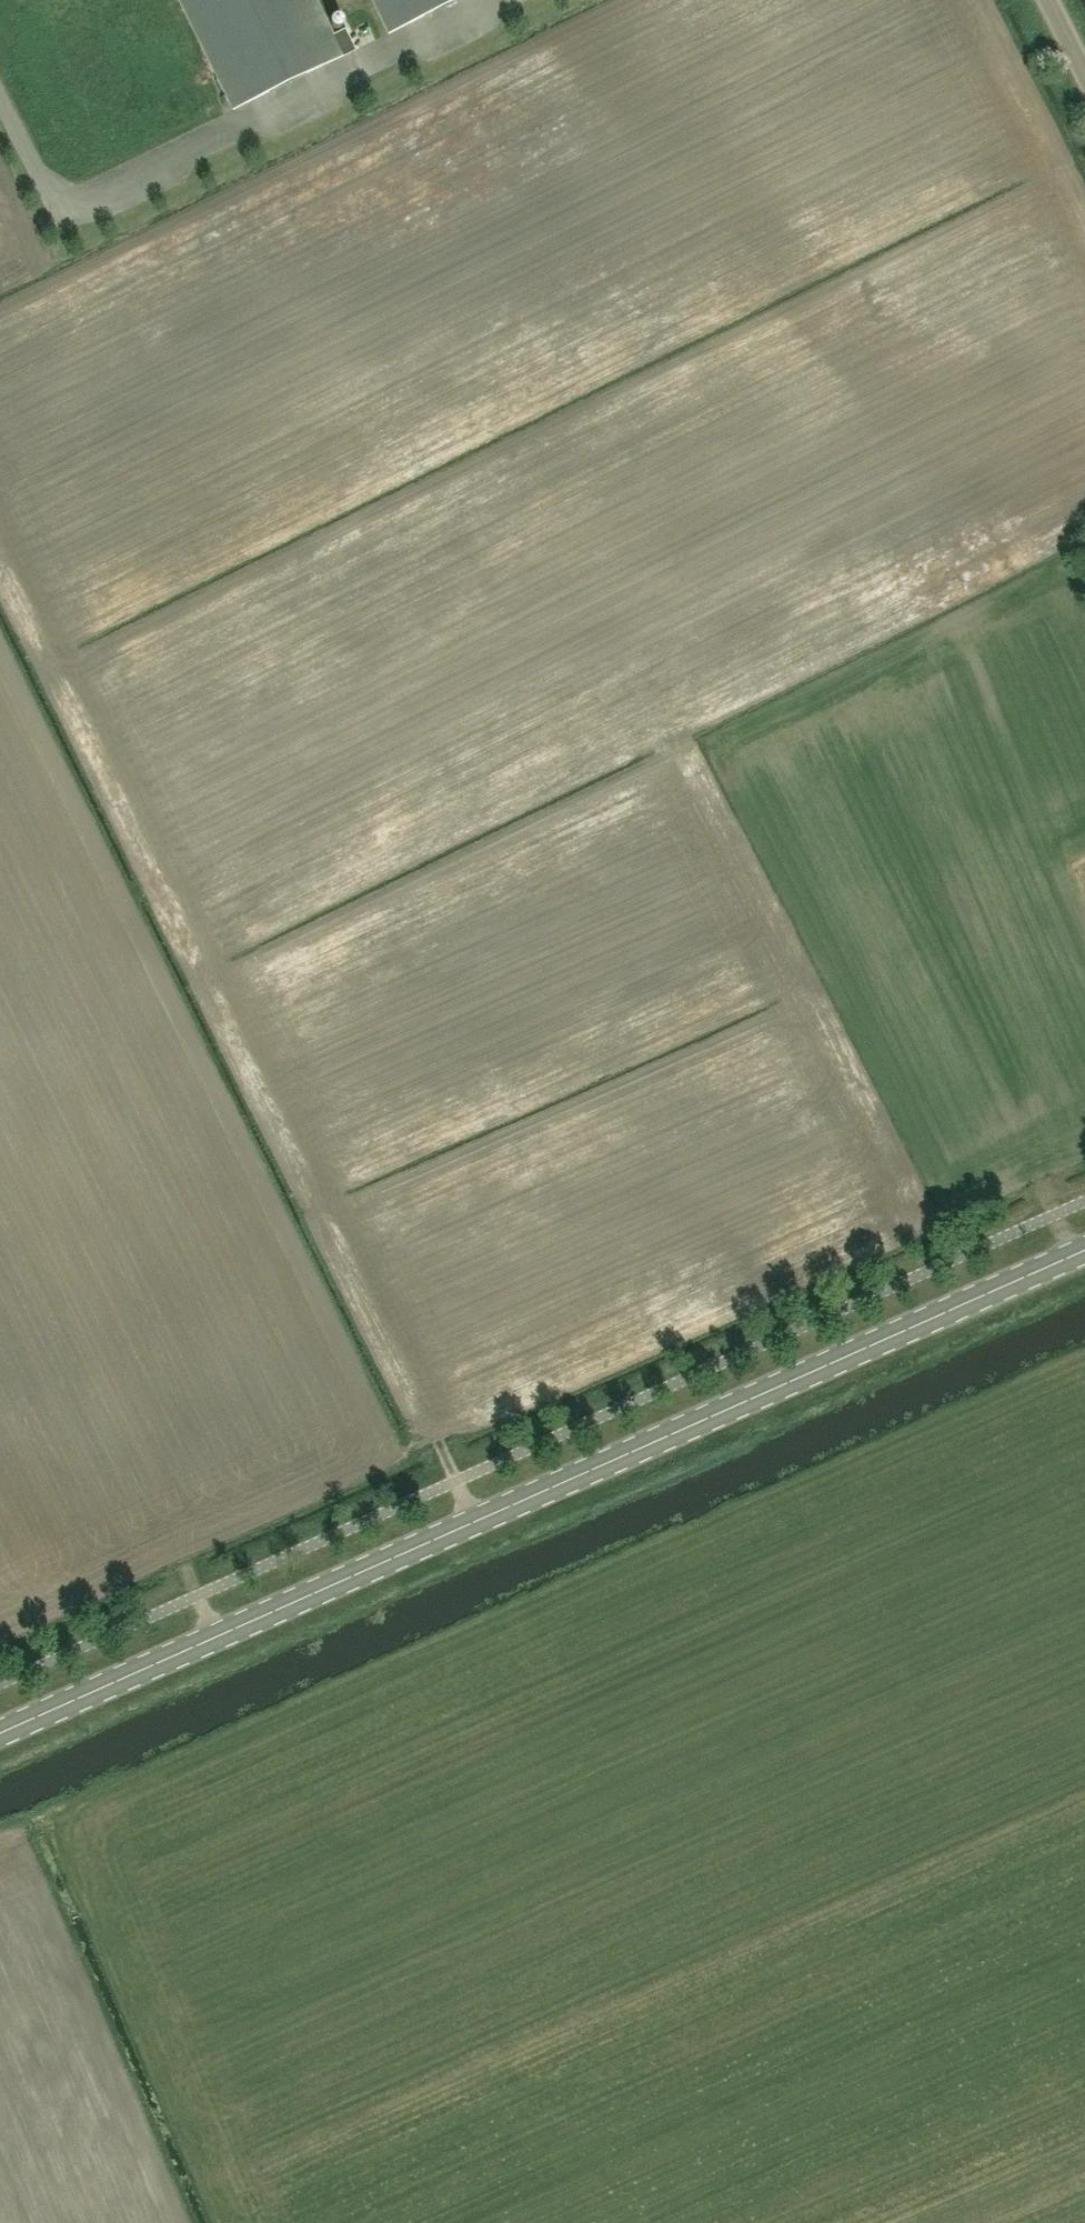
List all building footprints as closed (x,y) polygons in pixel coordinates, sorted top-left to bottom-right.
[(234,109),(355,50),(345,30),(333,36),(315,0),(181,0),(234,109)] [(390,33),(457,0),(374,0),(390,33)]
